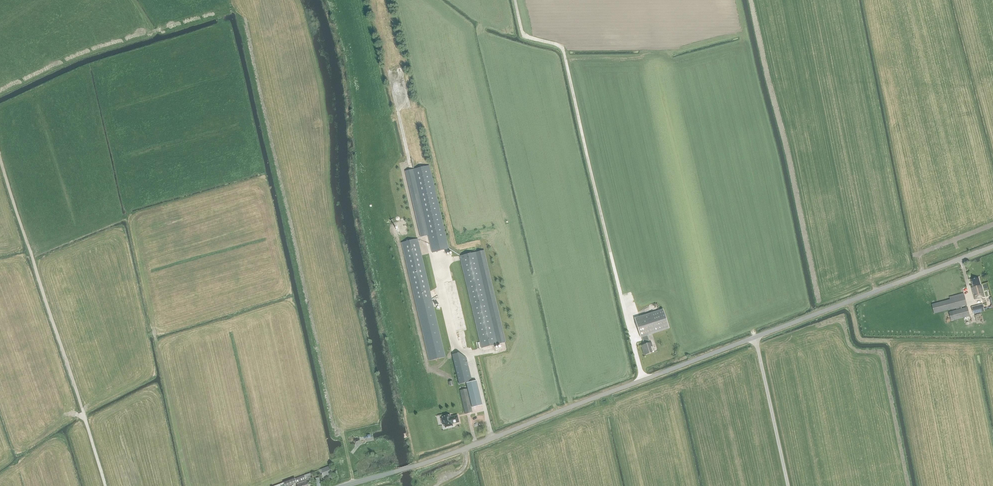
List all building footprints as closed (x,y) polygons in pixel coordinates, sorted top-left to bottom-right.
[(432,253),(447,249),(449,249),(429,165),(413,169),(405,171),(420,237),(428,235),(432,253)] [(429,361),(445,357),(417,239),(401,242),(429,361)] [(506,342),(484,250),(459,256),(481,348),(506,342)] [(976,300),(984,297),(981,287),(978,278),(971,280),(973,288),(971,288),(975,300),(976,299),(976,300)] [(967,305),(964,296),(931,305),(934,314),(967,305)] [(984,311),(982,304),(972,307),(974,314),(984,311)] [(970,316),(968,307),(949,312),(951,321),(970,316)] [(647,336),(669,329),(663,310),(634,319),(640,338),(641,337),(643,343),(644,343),(644,345),(641,346),(644,356),(652,353),(650,347),(652,347),(651,343),(650,343),(647,336)] [(466,357),(459,353),(452,354),(459,384),(466,382),(472,407),(483,405),(477,380),(472,381),(466,357)] [(465,414),(472,413),(467,389),(459,391),(465,414)] [(445,428),(453,426),(452,424),(459,422),(457,415),(451,417),(450,415),(442,417),(445,428)] [(333,474),(330,466),(320,469),(322,474),(319,475),(320,478),(333,474)] [(310,473),(295,479),(295,478),(283,482),(284,483),(274,485),(281,485),(284,485),(285,485),(288,485),(297,483),(306,479),(305,479),(307,478),(307,480),(311,479),(310,473)]
